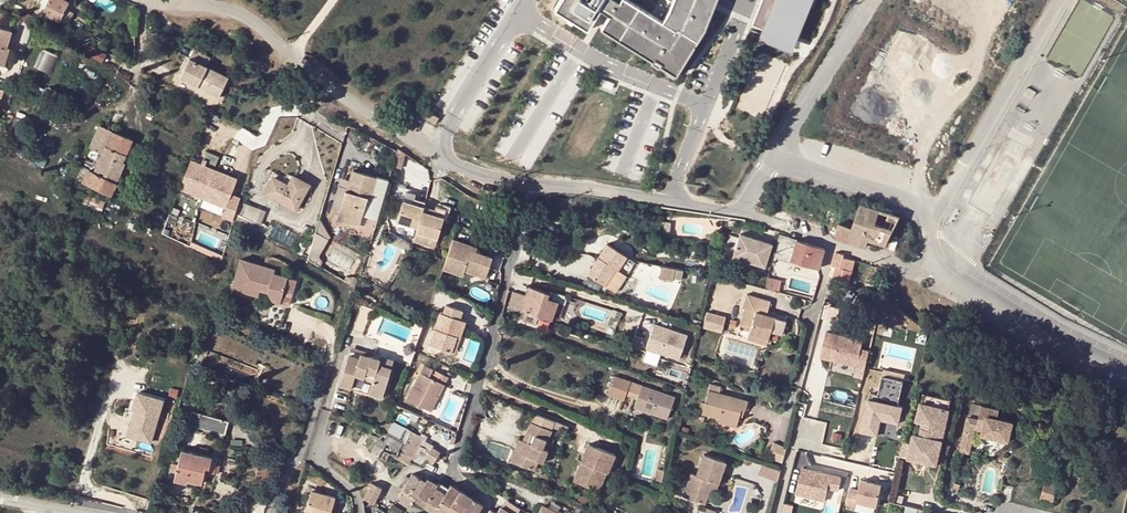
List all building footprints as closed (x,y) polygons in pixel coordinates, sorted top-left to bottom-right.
[(67,1),(65,0),(40,0),(38,4),(41,5),(42,6),(38,15),(42,17),(44,13),(50,17),(61,21),(62,22),(67,10),(63,8),(67,1)] [(555,9),(587,29),(600,9),(610,15),(601,28),(653,60),(655,58),(662,62),(660,65),(676,74),(704,28),(716,0),(673,0),(669,10),(663,21),(628,0),(561,0),(555,9)] [(752,24),(765,29),(763,34),(789,45),(808,0),(762,0),(752,24)] [(75,15),(67,10),(62,22),(70,25),(75,15)] [(39,20),(28,14),(26,18),(37,24),(39,20)] [(59,25),(61,21),(50,17),(49,20),(59,25)] [(3,67),(10,50),(7,48),(12,33),(0,29),(0,66),(3,67)] [(36,67),(50,73),(58,56),(44,49),(36,67)] [(195,51),(191,59),(208,67),(212,59),(195,51)] [(231,79),(208,67),(191,59),(181,80),(220,99),(231,79)] [(96,151),(104,154),(114,132),(102,127),(93,150),(96,151)] [(115,181),(117,182),(125,163),(123,162),(132,140),(114,132),(104,154),(96,172),(93,171),(87,183),(110,194),(115,181)] [(104,154),(96,151),(88,169),(89,170),(93,171),(96,172),(104,154)] [(238,179),(191,161),(180,188),(227,208),(238,179)] [(87,183),(93,171),(89,170),(84,181),(87,183)] [(348,191),(347,191),(338,220),(360,227),(369,197),(371,198),(377,178),(354,172),(348,191)] [(266,193),(296,210),(309,186),(294,177),(289,186),(275,179),(266,193)] [(413,204),(409,203),(403,201),(397,222),(417,229),(424,207),(425,204),(414,200),(413,204)] [(258,209),(242,203),(238,214),(243,216),(242,219),(254,223),(258,209)] [(834,237),(866,247),(869,240),(886,245),(899,216),(860,204),(856,215),(852,227),(839,223),(834,237)] [(424,207),(417,229),(416,232),(436,239),(442,219),(436,217),(432,216),(434,211),(424,207)] [(852,227),(856,215),(843,211),(839,223),(852,227)] [(301,237),(272,222),(265,235),(294,250),(301,237)] [(198,224),(193,240),(226,249),(231,233),(198,224)] [(762,243),(740,235),(733,258),(752,264),(762,243)] [(323,250),(327,241),(318,236),(313,246),(323,250)] [(781,258),(789,260),(795,241),(787,238),(785,244),(781,258)] [(471,251),(472,246),(452,239),(446,260),(466,267),(464,271),(486,279),(493,258),(488,256),(476,252),(471,251)] [(814,246),(795,241),(789,260),(815,269),(820,253),(813,251),(814,246)] [(762,243),(752,264),(765,268),(772,246),(762,243)] [(628,257),(609,244),(588,275),(606,287),(617,270),(619,271),(628,257)] [(204,251),(223,257),(225,251),(206,245),(204,251)] [(844,255),(835,253),(832,263),(836,264),(834,271),(842,273),(844,266),(849,268),(852,261),(843,259),(844,255)] [(266,267),(240,260),(232,289),(259,296),(261,290),(268,292),(273,300),(290,305),(297,279),(274,273),(270,272),(266,267)] [(466,267),(446,260),(442,269),(463,276),(464,271),(466,267)] [(684,271),(662,267),(660,279),(674,281),(674,278),(682,280),(684,271)] [(619,271),(617,270),(606,287),(610,290),(621,272),(619,271)] [(548,293),(530,287),(522,311),(525,312),(522,320),(536,325),(539,316),(549,320),(551,321),(557,302),(546,298),(548,293)] [(750,329),(749,333),(769,339),(771,331),(783,335),(787,320),(776,317),(766,314),(767,310),(770,302),(746,294),(742,307),(744,308),(739,326),(750,329)] [(455,336),(459,338),(464,322),(459,320),(462,311),(446,306),(443,315),(439,314),(429,346),(450,353),(455,336)] [(788,317),(767,310),(766,314),(776,317),(787,320),(788,317)] [(707,311),(703,328),(723,333),(727,315),(707,311)] [(688,336),(655,325),(642,361),(657,366),(661,355),(679,361),(688,336)] [(750,329),(739,326),(737,331),(748,335),(749,333),(750,329)] [(864,341),(827,332),(821,358),(865,369),(868,351),(862,350),(864,341)] [(769,339),(749,333),(748,335),(747,339),(767,346),(769,339)] [(455,336),(450,353),(454,354),(459,338),(455,336)] [(350,351),(349,356),(361,360),(363,355),(350,351)] [(383,399),(392,369),(380,365),(381,361),(373,359),(363,355),(361,360),(349,356),(340,385),(353,390),(358,375),(374,380),(369,395),(383,399)] [(382,357),(381,361),(380,365),(392,369),(394,361),(382,357)] [(440,385),(444,386),(447,379),(432,372),(428,379),(419,375),(406,403),(430,415),(437,400),(434,399),(440,385)] [(608,396),(624,402),(626,396),(637,400),(634,408),(667,420),(675,398),(615,376),(608,396)] [(904,382),(882,377),(877,402),(869,400),(862,432),(878,436),(881,419),(898,424),(902,408),(898,407),(904,382)] [(750,401),(718,393),(720,387),(710,384),(704,404),(702,414),(720,419),(738,424),(740,418),(742,409),(747,410),(748,410),(750,401)] [(434,399),(437,400),(444,386),(440,385),(434,399)] [(163,400),(138,392),(132,409),(135,410),(128,435),(150,442),(163,400)] [(924,400),(950,407),(952,401),(926,394),(924,400)] [(193,411),(224,421),(227,409),(197,400),(193,411)] [(919,403),(909,444),(901,442),(898,457),(921,462),(922,458),(936,461),(938,450),(934,449),(936,439),(935,439),(942,408),(919,403)] [(967,417),(959,451),(969,453),(974,428),(983,430),(981,435),(1009,441),(1012,422),(996,419),(998,410),(981,406),(978,419),(967,417)] [(224,421),(193,411),(189,426),(225,437),(229,422),(224,421)] [(738,424),(720,419),(719,423),(737,428),(738,424)] [(549,420),(544,431),(553,435),(555,429),(566,433),(568,428),(549,420)] [(388,433),(390,426),(382,423),(379,430),(388,433)] [(399,452),(395,458),(407,465),(419,443),(421,439),(404,427),(399,438),(406,440),(399,452)] [(525,459),(521,469),(534,475),(538,466),(542,468),(548,456),(543,453),(546,444),(549,446),(553,435),(544,431),(534,427),(529,437),(533,438),(529,447),(525,445),(520,457),(525,459)] [(520,457),(525,445),(520,443),(511,465),(521,469),(525,459),(520,457)] [(382,451),(395,458),(399,452),(386,444),(382,451)] [(767,459),(782,464),(786,449),(774,444),(767,459)] [(616,456),(588,446),(574,482),(600,492),(606,475),(608,476),(616,456)] [(433,464),(440,453),(431,449),(425,459),(433,464)] [(202,484),(205,474),(206,468),(211,469),(214,458),(183,451),(176,482),(186,484),(187,481),(202,484)] [(726,462),(704,454),(695,475),(691,473),(682,496),(704,505),(710,490),(712,482),(718,484),(726,462)] [(224,461),(214,458),(211,469),(210,472),(220,475),(224,461)] [(762,465),(760,474),(778,479),(781,470),(762,465)] [(842,479),(802,470),(797,496),(826,502),(828,489),(839,491),(842,479)] [(414,499),(424,482),(412,474),(398,497),(410,505),(414,499)] [(434,488),(437,485),(426,479),(424,482),(434,488)] [(424,482),(414,499),(424,505),(434,488),(424,482)] [(712,482),(710,490),(715,492),(718,484),(712,482)] [(882,487),(862,482),(860,492),(851,491),(847,505),(856,507),(857,503),(877,507),(882,487)] [(1059,486),(1045,482),(1041,499),(1054,503),(1059,486)] [(381,490),(370,483),(362,499),(372,505),(381,490)] [(437,485),(434,488),(440,491),(443,486),(438,483),(437,485)] [(436,508),(448,489),(443,486),(440,491),(434,488),(424,505),(433,512),(436,508)] [(448,489),(436,508),(445,512),(446,512),(459,491),(450,486),(448,489)] [(446,512),(463,512),(472,499),(459,491),(446,512)] [(310,499),(307,512),(333,512),(335,504),(310,499)] [(482,505),(472,499),(463,512),(477,512),(482,505)] [(794,506),(786,504),(783,512),(792,512),(794,506)]
